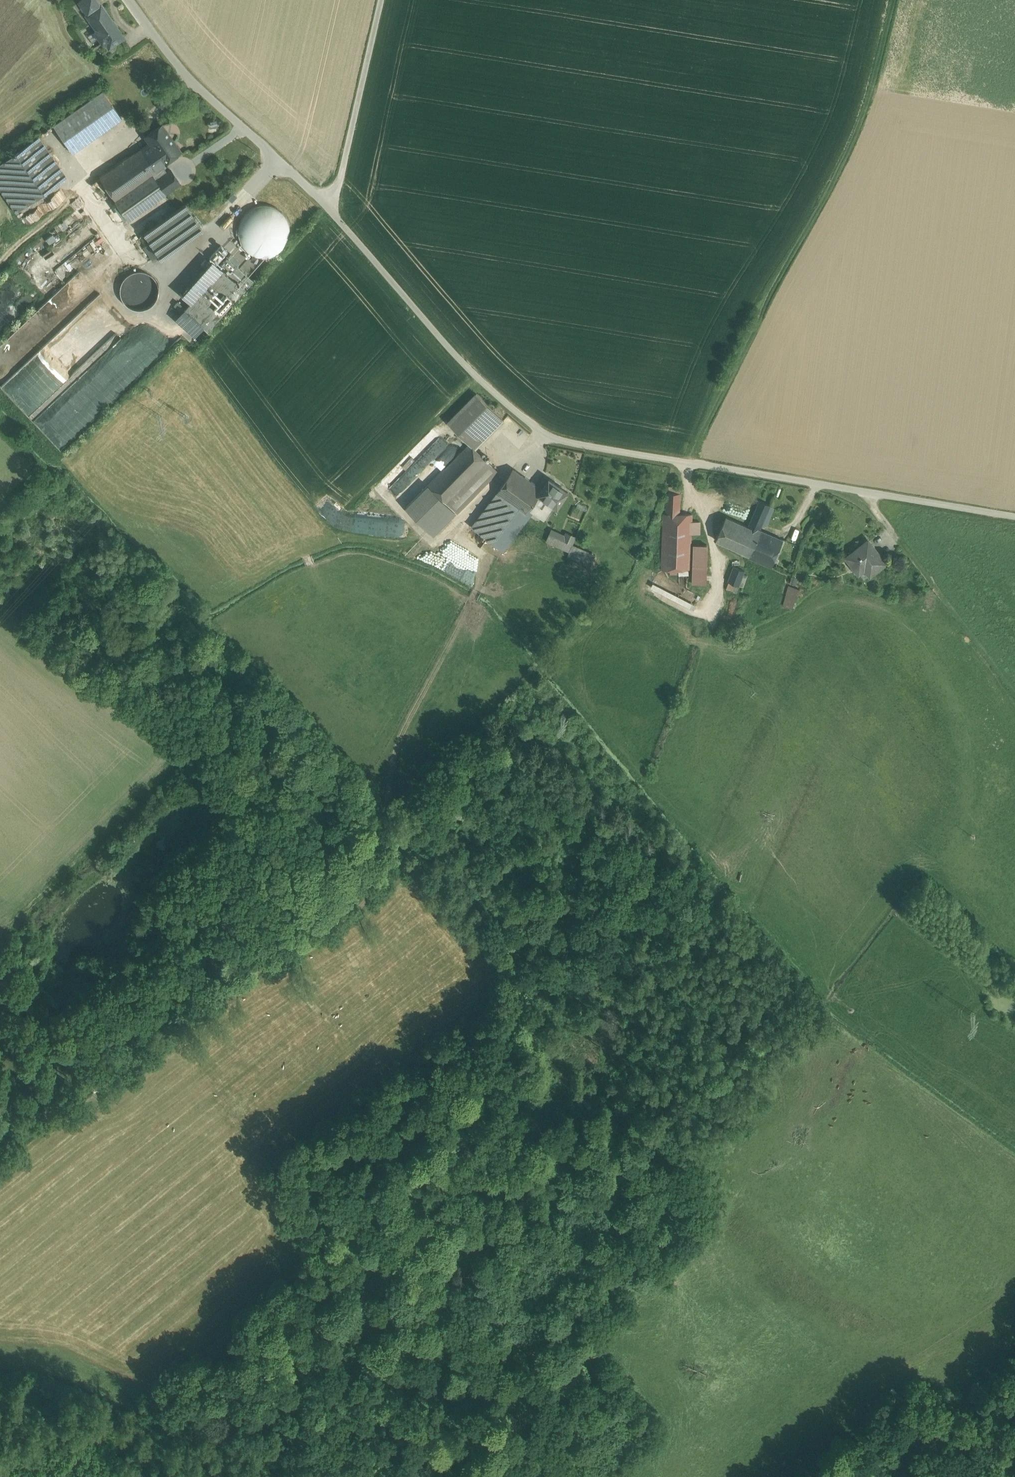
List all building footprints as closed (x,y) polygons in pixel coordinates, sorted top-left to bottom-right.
[(96,0),(80,0),(79,1),(87,13),(99,4),(96,0)] [(124,37),(100,3),(99,4),(87,13),(86,14),(96,28),(95,32),(102,43),(106,44),(113,40),(115,43),(124,37)] [(93,44),(80,27),(73,33),(86,50),(93,44)] [(121,118),(102,90),(53,124),(72,152),(121,118)] [(180,150),(161,124),(145,136),(149,142),(163,162),(164,162),(180,150)] [(58,182),(30,141),(0,161),(29,202),(58,182)] [(149,142),(99,177),(115,200),(166,164),(164,162),(163,162),(149,142)] [(0,161),(0,162),(0,189),(16,211),(29,202),(0,161)] [(166,164),(115,200),(134,227),(163,206),(180,195),(174,185),(182,180),(173,166),(170,169),(166,164)] [(24,221),(60,196),(56,191),(21,216),(24,221)] [(180,195),(163,206),(169,215),(143,233),(159,255),(201,226),(180,195)] [(84,220),(42,254),(55,269),(96,236),(84,220)] [(204,330),(250,277),(224,255),(234,244),(229,240),(223,247),(219,243),(176,292),(185,300),(171,317),(192,335),(200,326),(204,330)] [(157,297),(159,290),(157,282),(153,276),(146,271),(139,270),(131,271),(125,276),(121,282),(119,290),(121,297),(125,304),(131,308),(139,309),(147,308),(153,304),(157,297)] [(71,371),(97,361),(98,351),(108,347),(119,337),(115,332),(102,337),(107,333),(99,311),(99,309),(106,310),(97,299),(95,300),(94,308),(89,301),(72,316),(47,338),(55,339),(50,343),(45,342),(44,355),(46,361),(40,364),(32,363),(31,368),(49,370),(44,372),(48,376),(46,390),(70,369),(71,371)] [(477,393),(448,422),(470,443),(475,449),(504,420),(477,393)] [(470,443),(407,505),(435,532),(457,510),(459,512),(486,484),(476,474),(488,461),(475,449),(470,443)] [(488,461),(476,474),(486,484),(499,472),(488,461)] [(542,489),(513,469),(496,493),(515,507),(523,512),(525,514),(543,490),(542,489)] [(568,491),(549,479),(542,489),(543,490),(525,514),(526,514),(531,507),(545,517),(554,504),(558,507),(568,491)] [(515,507),(496,493),(472,527),(489,540),(498,529),(515,507)] [(668,493),(667,493),(666,514),(680,514),(681,493),(680,493),(668,493)] [(760,501),(748,526),(759,531),(760,529),(771,505),(760,501)] [(515,507),(498,529),(506,535),(523,512),(515,507)] [(666,514),(664,514),(662,569),(670,569),(679,569),(690,569),(691,534),(692,522),(692,514),(680,514),(666,514)] [(748,526),(726,517),(716,540),(749,554),(759,531),(748,526)] [(571,522),(564,536),(570,538),(576,524),(571,522)] [(700,522),(692,522),(691,534),(699,534),(700,522)] [(506,535),(498,529),(489,540),(497,546),(506,535)] [(783,539),(760,529),(759,531),(749,554),(750,555),(749,557),(772,566),(783,539)] [(573,543),(550,533),(546,540),(569,551),(573,543)] [(893,561),(871,535),(846,557),(862,575),(868,570),(875,577),(893,561)] [(706,544),(694,544),(693,565),(706,565),(706,544)] [(706,565),(693,565),(692,582),(705,583),(706,565)] [(745,570),(734,566),(728,580),(729,580),(739,585),(744,573),(745,570)] [(739,585),(729,580),(726,588),(737,592),(739,585)] [(652,582),(650,586),(692,607),(694,603),(652,582)] [(799,588),(789,586),(783,605),(794,608),(799,588)]
